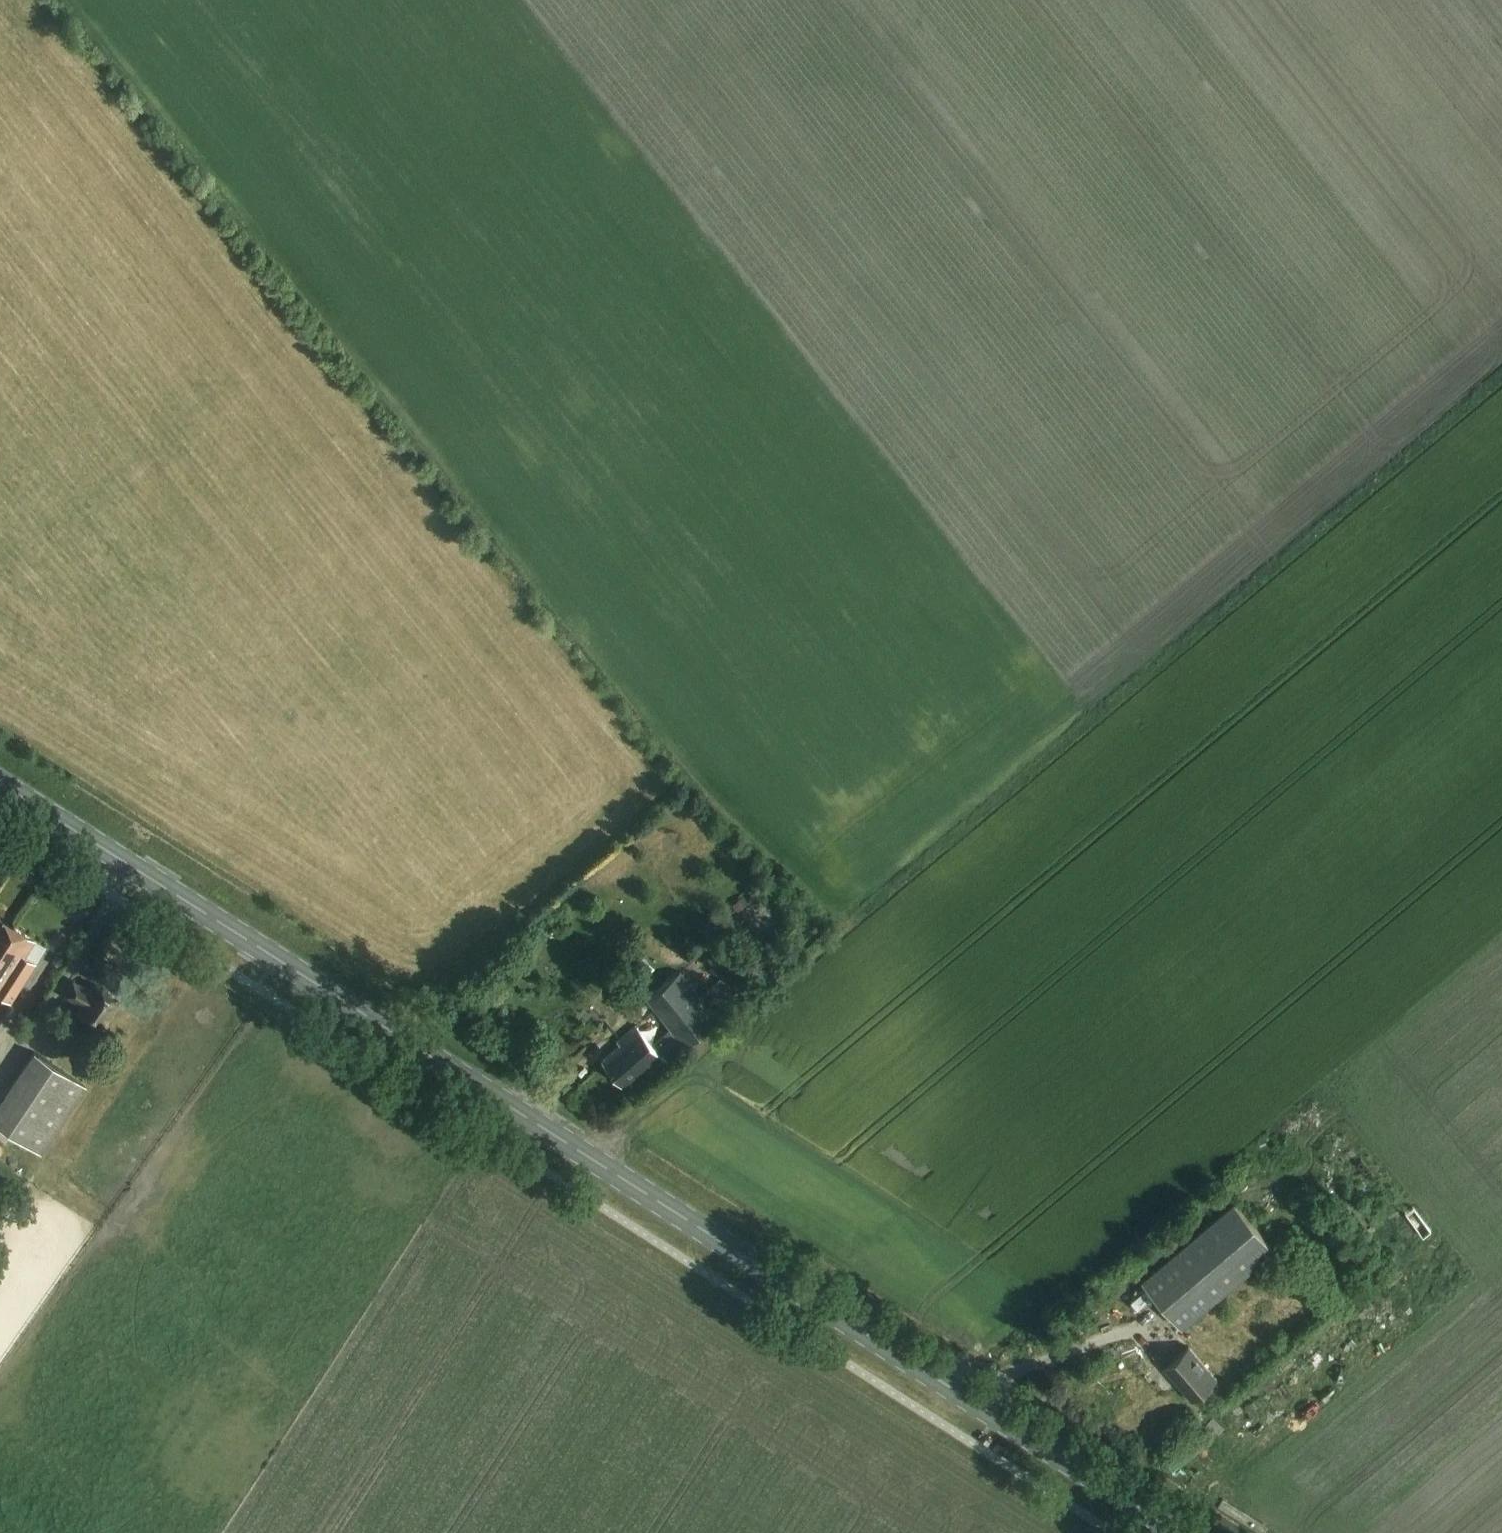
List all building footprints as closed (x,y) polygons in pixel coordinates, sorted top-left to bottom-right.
[(36,961),(25,955),(35,938),(0,916),(0,996),(10,1002),(36,961)] [(718,1020),(682,971),(647,998),(670,1029),(654,1043),(637,1023),(619,1038),(622,1042),(603,1058),(625,1083),(629,1080),(636,1088),(669,1060),(663,1053),(679,1040),(683,1046),(718,1020)] [(90,990),(74,980),(66,992),(84,1003),(78,1013),(101,1027),(119,997),(94,982),(90,990)] [(33,1051),(0,1100),(0,1126),(41,1153),(86,1086),(33,1051)] [(1276,1249),(1234,1201),(1143,1279),(1185,1327),(1276,1249)] [(1217,1377),(1190,1345),(1166,1366),(1192,1398),(1217,1377)]
